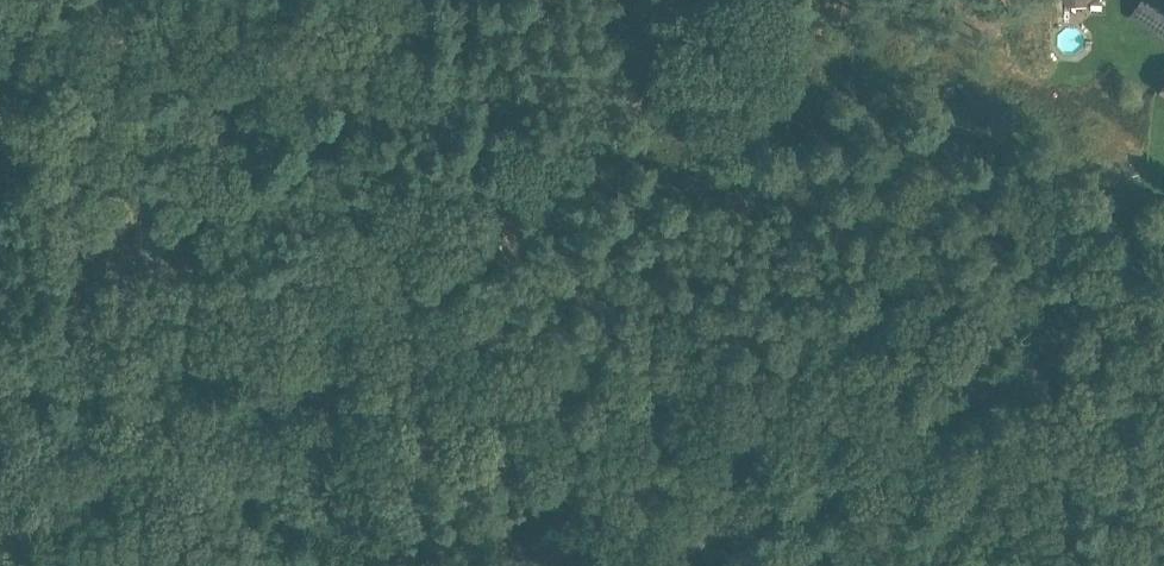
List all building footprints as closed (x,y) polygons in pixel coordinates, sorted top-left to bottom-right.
[(1157,0),(1138,0),(1128,18),(1163,39),(1163,0),(1158,0),(1158,1),(1157,0)]
